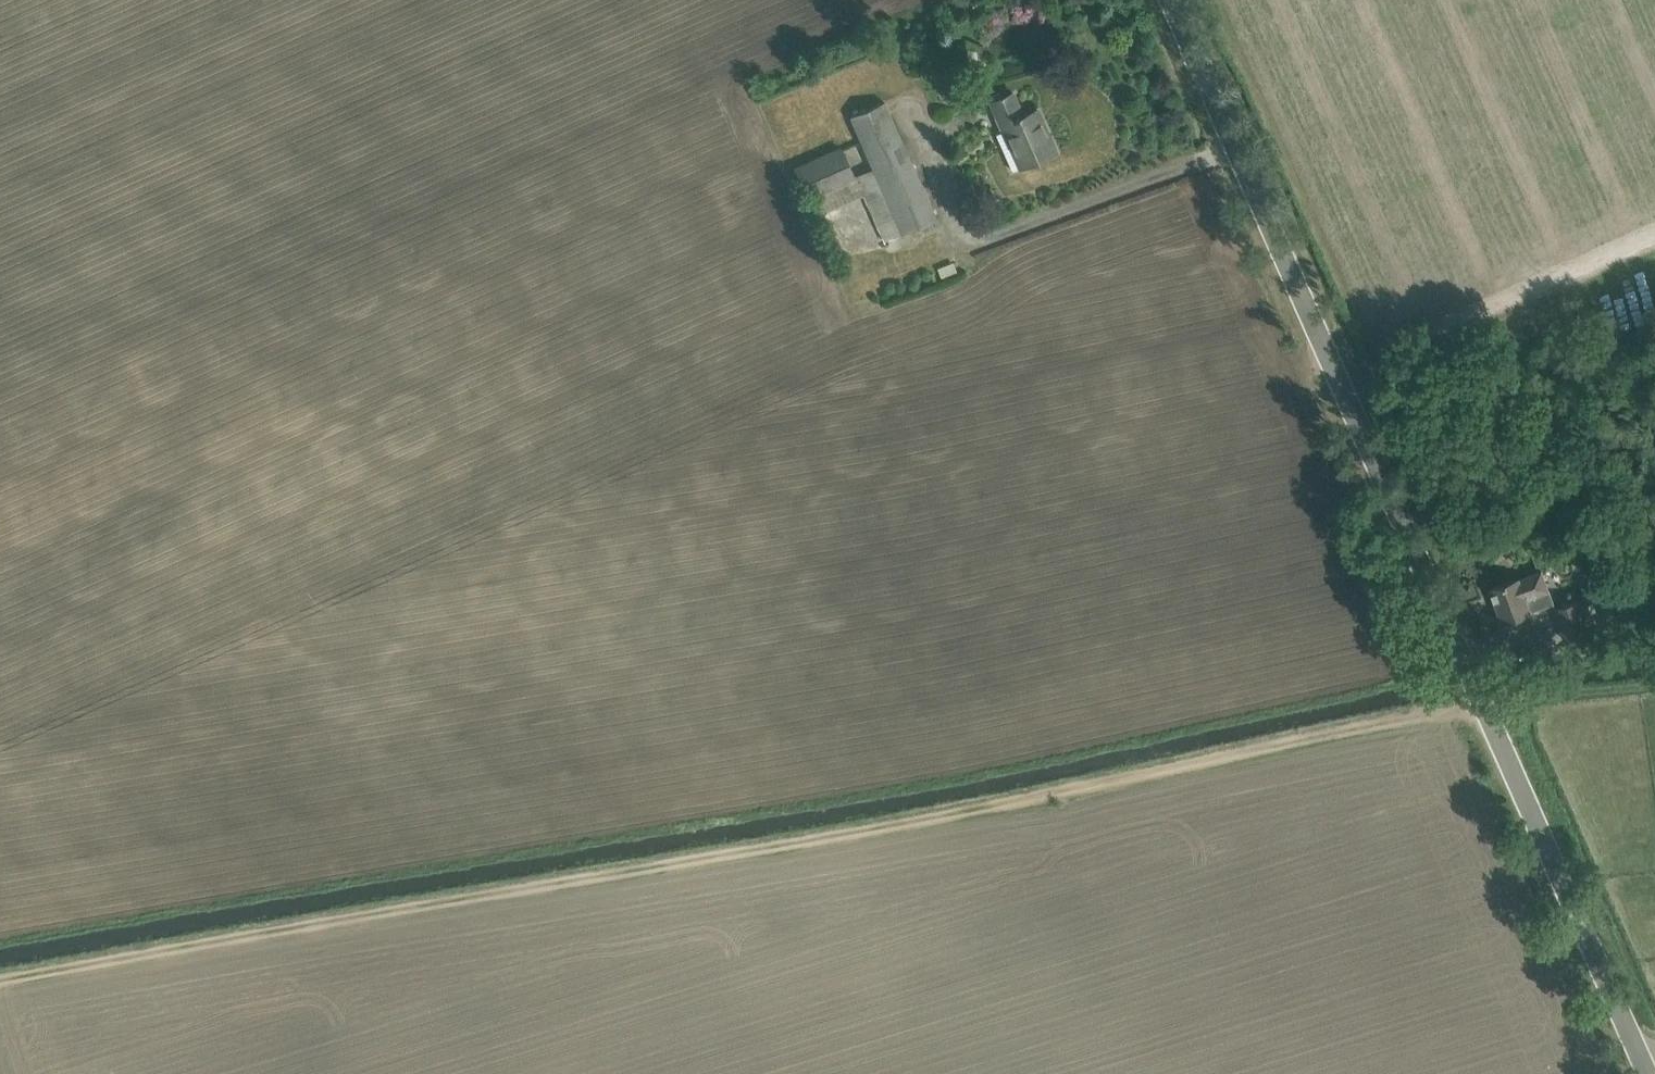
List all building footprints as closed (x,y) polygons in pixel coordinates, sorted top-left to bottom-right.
[(1023,115),(1013,92),(989,102),(1002,131),(996,134),(1012,170),(1018,167),(1019,170),(1057,153),(1037,109),(1023,115)] [(941,228),(902,141),(885,101),(849,117),(872,169),(855,177),(841,146),(794,165),(816,217),(863,195),(885,242),(907,231),(922,224),(926,234),(941,228)] [(1555,602),(1544,569),(1492,587),(1504,621),(1534,611),(1533,610),(1555,602)] [(1628,589),(1614,592),(1617,606),(1631,603),(1628,589)] [(1567,642),(1599,631),(1593,611),(1596,610),(1589,590),(1577,594),(1579,602),(1557,610),(1567,642)]
